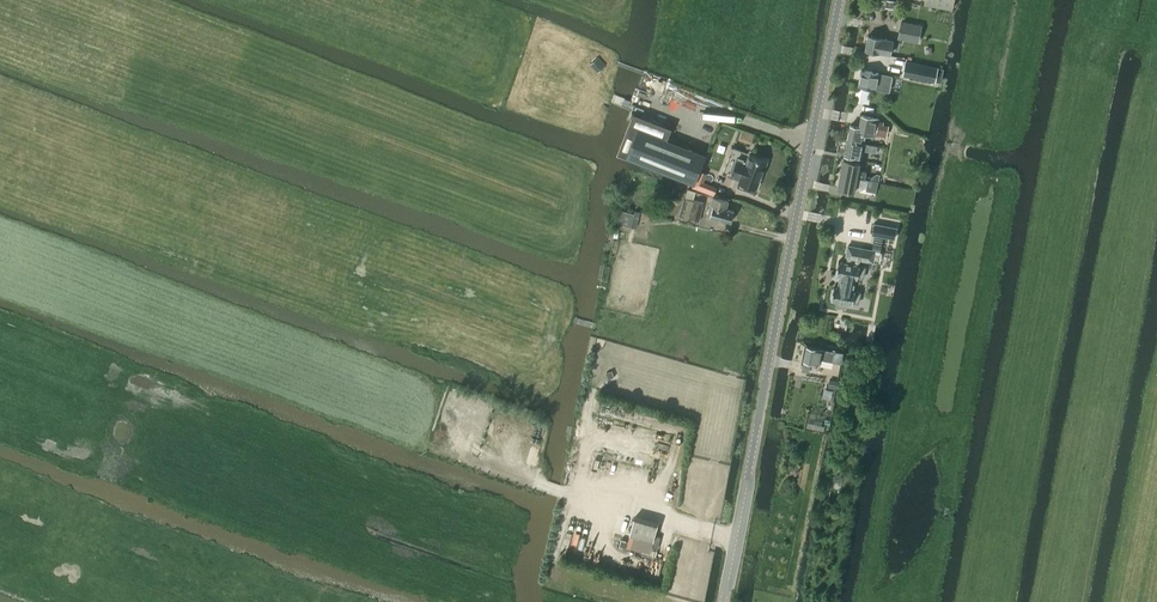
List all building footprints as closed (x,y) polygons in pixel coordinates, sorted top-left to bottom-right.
[(924,3),(952,9),(954,0),(925,0),(924,3)] [(901,22),(898,38),(905,39),(906,34),(919,36),(921,26),(901,22)] [(890,54),(893,40),(868,35),(865,49),(890,54)] [(597,58),(592,63),(600,71),(605,67),(597,58)] [(906,61),(903,75),(933,81),(936,67),(906,61)] [(861,70),(858,85),(888,91),(891,76),(861,70)] [(649,118),(633,112),(630,118),(617,152),(627,156),(694,183),(706,154),(667,139),(672,128),(649,118)] [(887,127),(882,126),(882,122),(877,121),(878,118),(861,114),(859,127),(850,125),(847,140),(864,143),(866,133),(875,135),(876,133),(886,135),(887,127)] [(869,144),(864,143),(847,140),(844,154),(861,158),(863,150),(867,151),(876,152),(877,146),(869,144)] [(722,173),(742,181),(740,186),(748,190),(750,185),(757,187),(768,161),(733,146),(722,173)] [(865,178),(866,171),(859,170),(860,162),(843,159),(841,174),(865,178)] [(868,179),(865,178),(841,174),(838,188),(854,192),(856,185),(866,187),(868,179)] [(731,221),(734,211),(727,209),(729,200),(713,196),(708,215),(731,221)] [(699,221),(704,203),(685,198),(680,216),(699,221)] [(897,227),(873,223),(871,234),(895,238),(897,227)] [(834,286),(831,299),(853,303),(853,302),(858,303),(860,292),(855,291),(855,290),(853,290),(855,278),(857,278),(858,277),(863,278),(865,267),(860,266),(860,265),(859,265),(860,259),(873,261),(873,260),(879,261),(879,263),(889,265),(892,254),(881,251),(880,253),(875,252),(875,250),(848,245),(846,256),(848,257),(847,262),(838,261),(836,274),(842,275),(841,282),(840,287),(834,286)] [(833,361),(835,351),(807,345),(804,359),(802,369),(809,370),(811,361),(820,362),(821,359),(833,361)] [(654,540),(659,524),(635,517),(630,533),(654,540)]
